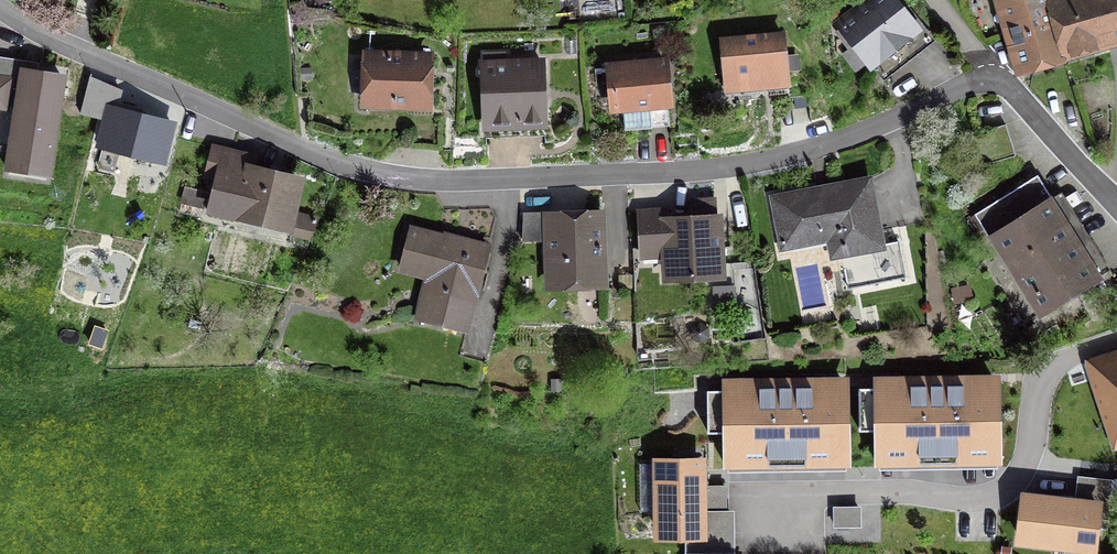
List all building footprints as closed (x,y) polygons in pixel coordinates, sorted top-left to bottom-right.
[(840,26),(882,79),(900,64),(888,48),(897,41),(903,50),(928,30),(904,0),(899,0),(896,2),(894,0),(873,0),(840,26)] [(1062,54),(1047,2),(1046,0),(1003,0),(1011,30),(1005,32),(1009,45),(1015,43),(1022,65),(1062,54)] [(1047,2),(1062,54),(1116,38),(1116,0),(1055,0),(1047,2)] [(726,74),(753,72),(754,85),(787,82),(783,36),(722,42),(726,74)] [(391,97),(391,103),(426,104),(428,57),(404,56),(397,52),(390,58),(367,57),(366,97),(391,97)] [(485,66),(483,66),(485,122),(544,120),(542,63),(504,65),(504,53),(484,54),(485,66)] [(19,108),(8,173),(46,179),(61,77),(26,72),(28,61),(0,57),(0,105),(19,108)] [(664,62),(610,66),(614,108),(623,107),(625,129),(653,127),(651,105),(668,103),(664,62)] [(100,91),(84,88),(79,114),(94,118),(100,91)] [(111,107),(101,147),(161,161),(170,122),(111,107)] [(216,176),(209,207),(285,225),(296,180),(251,169),(254,157),(211,147),(205,173),(216,176)] [(980,210),(1043,311),(1096,278),(1032,178),(980,210)] [(837,229),(848,288),(906,277),(899,241),(883,244),(870,179),(773,198),(782,240),(837,229)] [(665,243),(667,277),(696,275),(696,273),(720,271),(717,219),(665,222),(665,211),(639,212),(641,245),(665,243)] [(318,218),(296,213),(291,234),(309,238),(318,218)] [(565,258),(566,285),(602,284),(600,214),(547,215),(549,259),(565,258)] [(431,320),(467,330),(488,247),(471,243),(471,241),(445,234),(443,239),(411,231),(401,266),(452,279),(450,286),(439,289),(431,320)] [(1099,366),(1116,419),(1116,359),(1099,366)] [(879,455),(931,454),(932,468),(945,468),(945,454),(997,453),(996,384),(859,388),(859,430),(879,430),(879,455)] [(727,457),(780,456),(780,470),(794,470),(793,456),(846,455),(845,387),(707,390),(708,433),(727,433),(727,457)] [(701,536),(701,552),(734,551),(733,519),(701,519),(700,461),(640,464),(641,511),(659,511),(659,536),(701,536)] [(1098,506),(1024,497),(1020,539),(1094,547),(1098,506)] [(858,508),(836,508),(836,526),(859,525),(858,508)]
